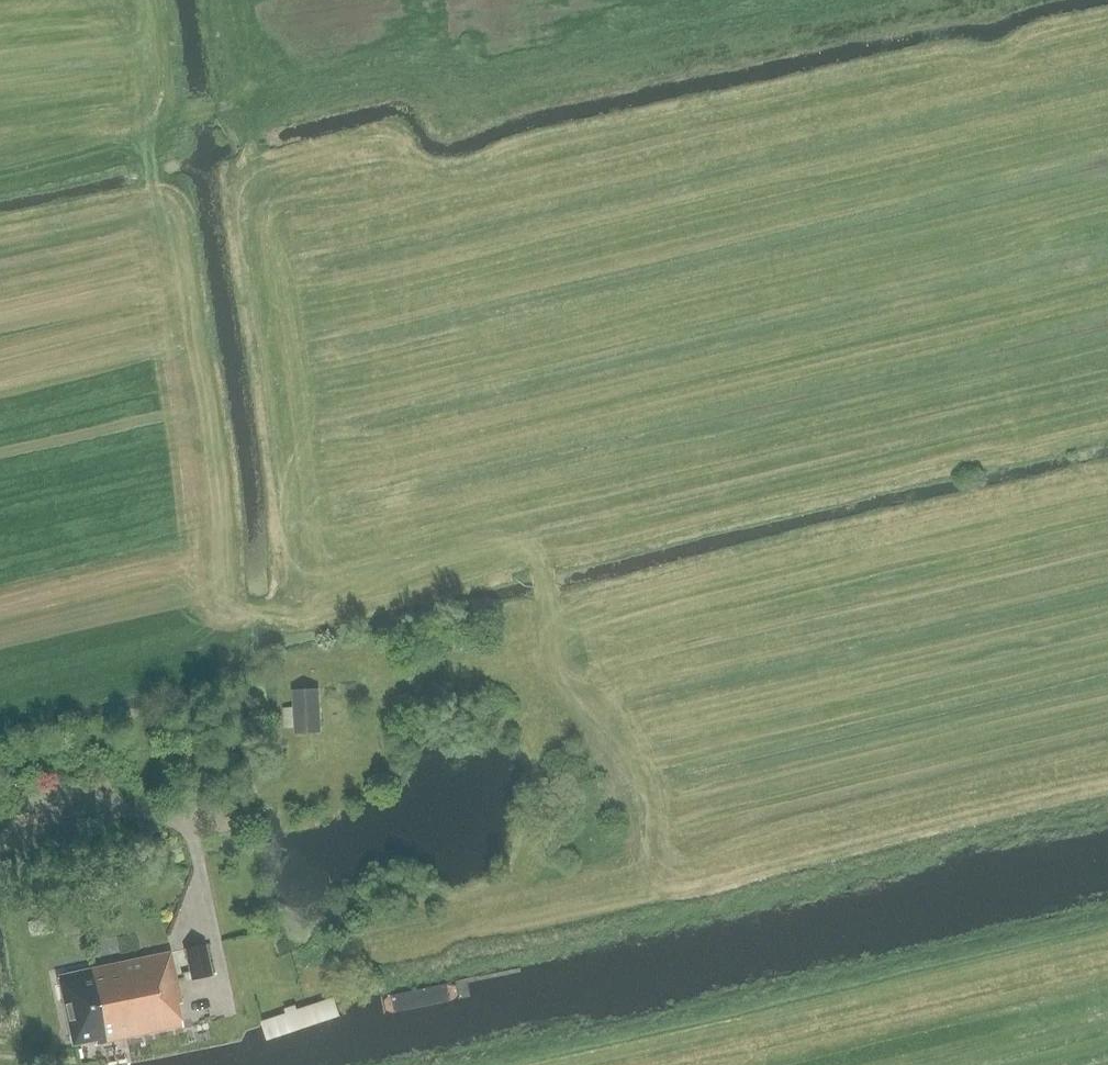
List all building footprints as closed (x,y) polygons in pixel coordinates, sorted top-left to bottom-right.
[(295,708),(296,728),(296,734),(321,733),(318,688),(294,690),(295,708)] [(171,952),(59,976),(73,1045),(98,1040),(99,1044),(183,1026),(178,1004),(182,1003),(171,952)] [(456,980),(381,996),(384,1014),(460,998),(456,980)]
